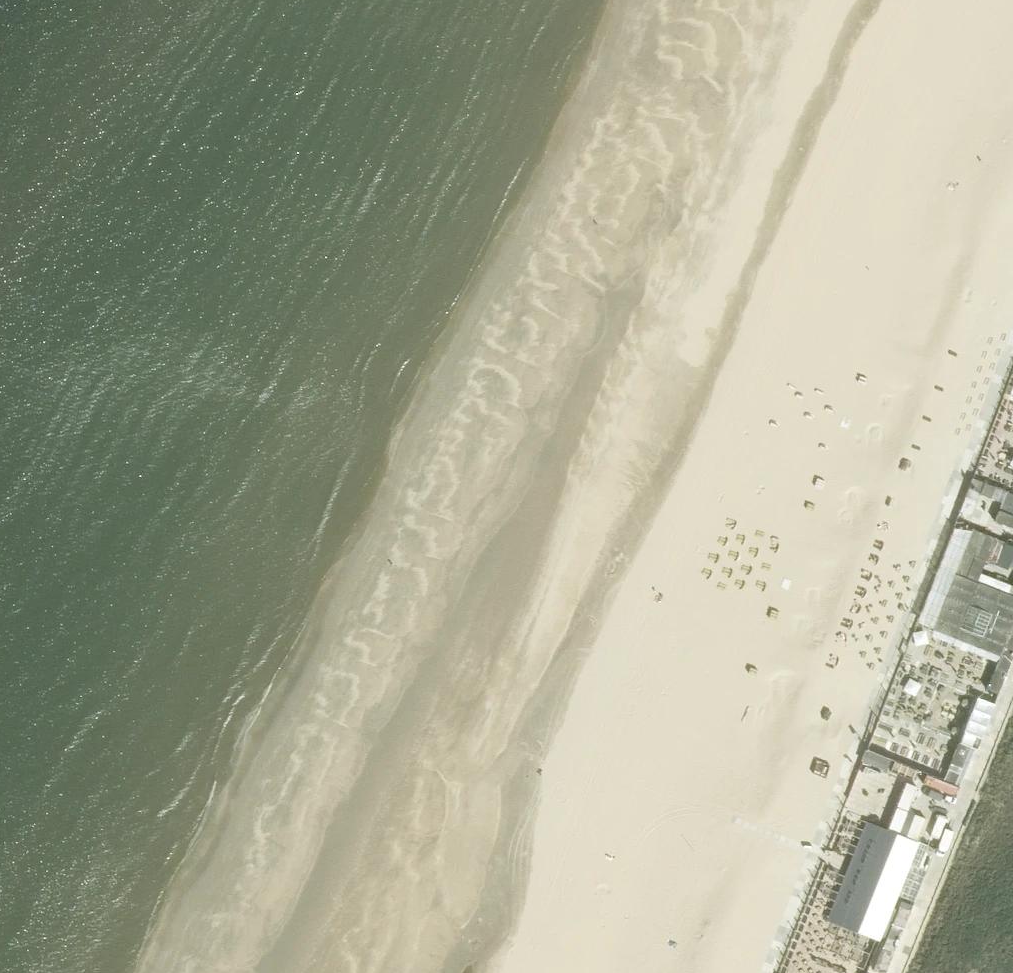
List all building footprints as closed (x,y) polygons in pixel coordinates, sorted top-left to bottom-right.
[(975,476),(1012,490),(1012,378),(975,476)] [(869,748),(962,784),(1012,651),(1012,491),(975,476),(869,748)] [(781,972),(888,972),(962,784),(869,748),(781,972)]
